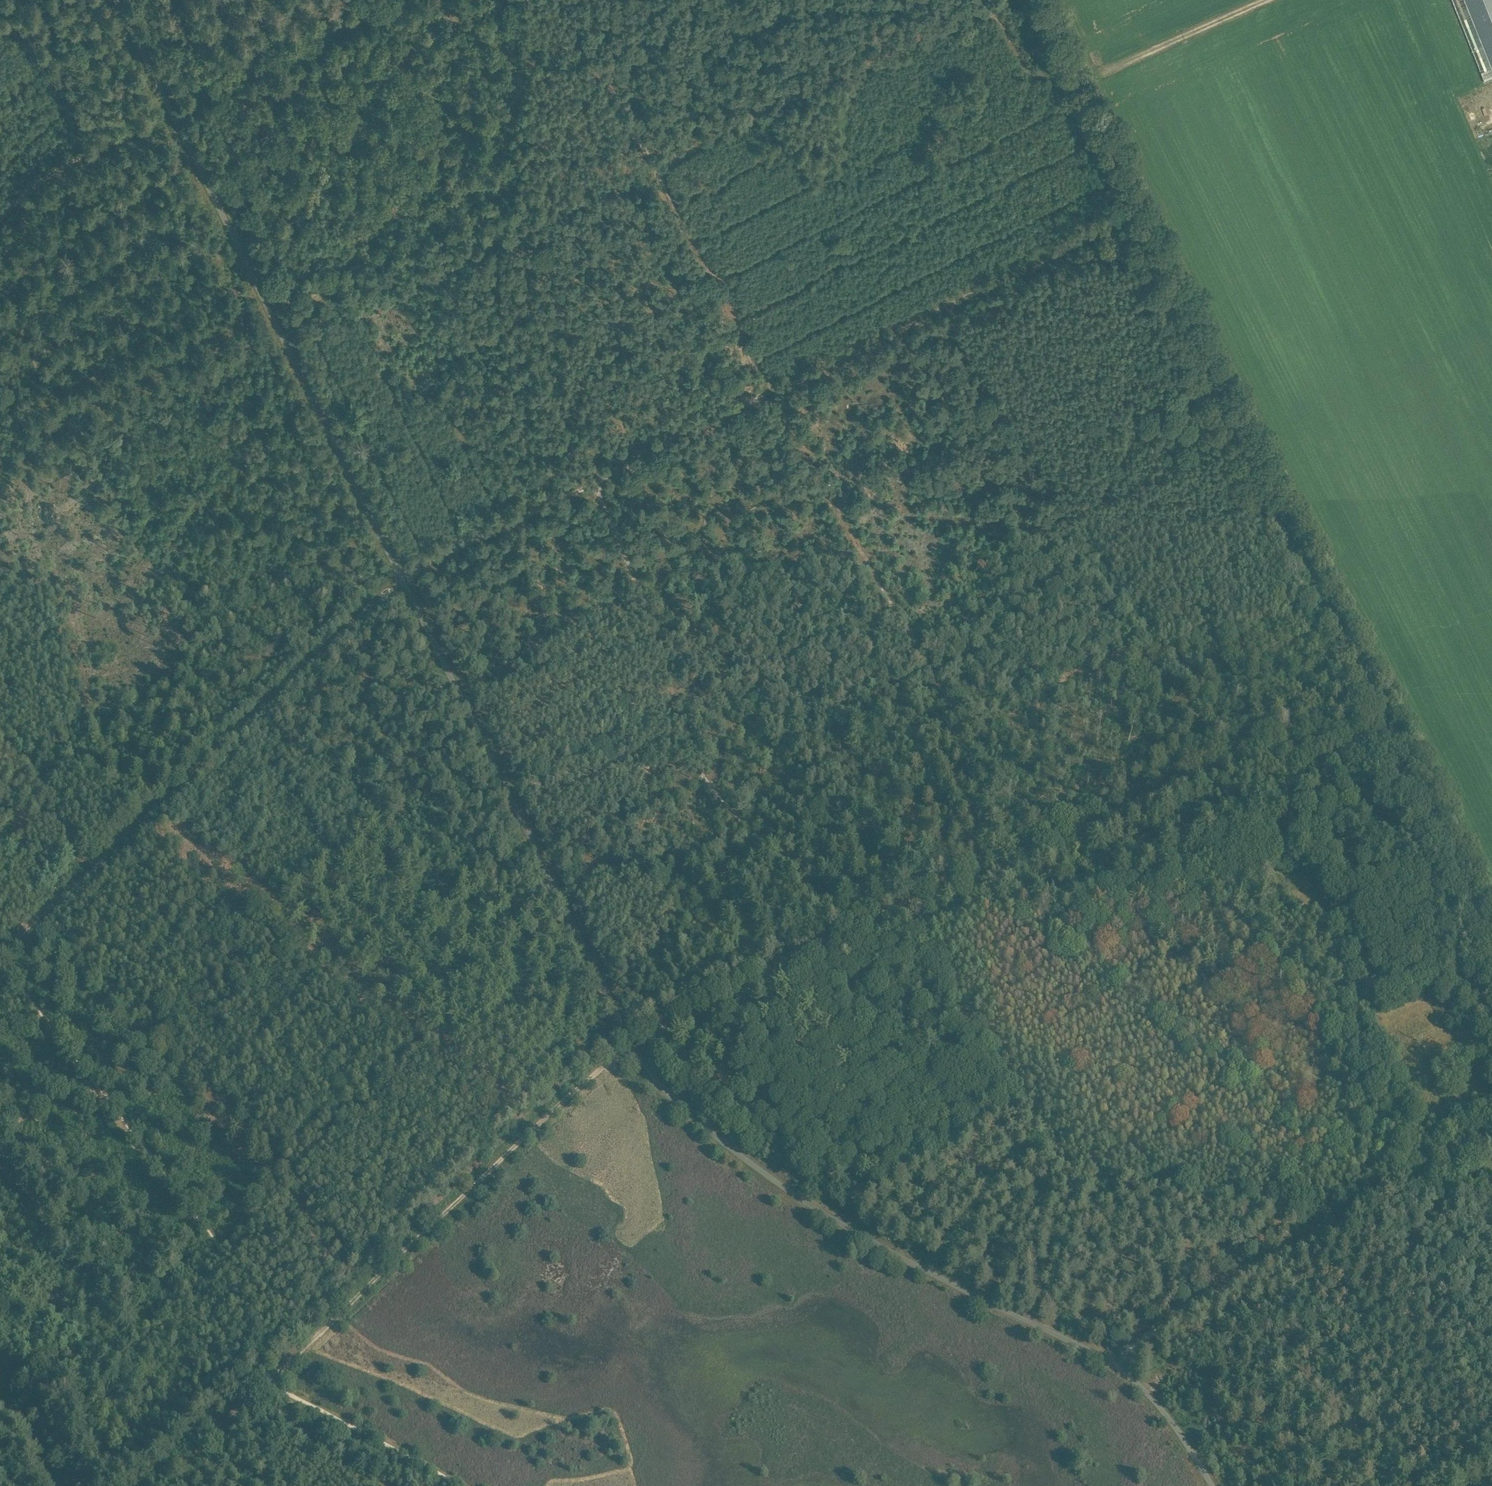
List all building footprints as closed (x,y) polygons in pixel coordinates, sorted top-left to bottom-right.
[(1482,71),(1484,77),(1491,74),(1491,0),(1466,0),(1491,67),(1482,71)]
